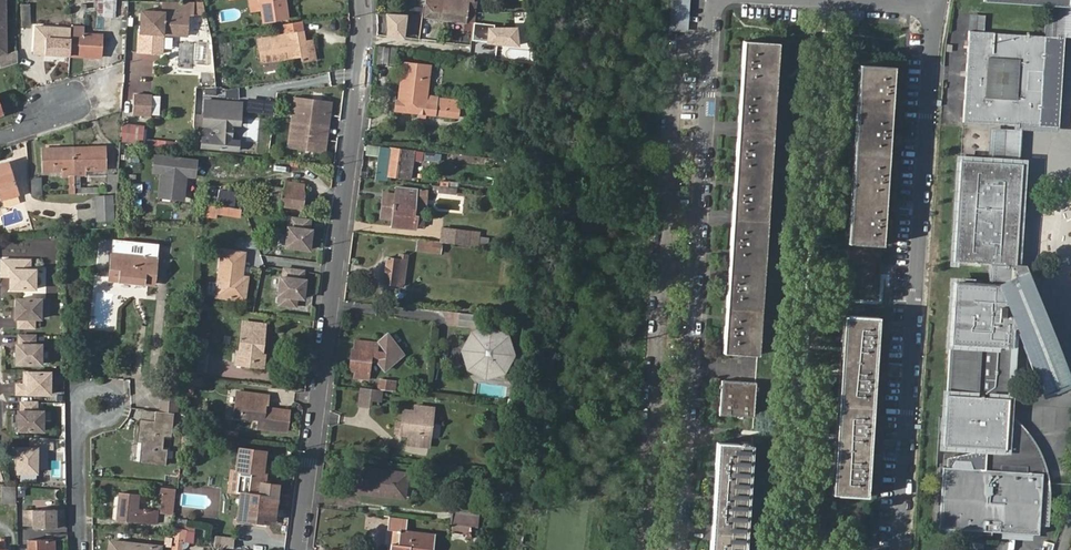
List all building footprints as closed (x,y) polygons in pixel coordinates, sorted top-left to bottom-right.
[(20,18),(29,18),(29,0),(19,0),(20,18)] [(103,15),(112,15),(112,0),(104,0),(103,15)] [(266,20),(290,18),(287,0),(264,0),(266,20)] [(471,11),(472,1),(472,0),(427,0),(426,6),(432,7),(433,4),(465,9),(465,11),(471,11)] [(669,33),(687,34),(689,0),(670,0),(669,33)] [(156,30),(186,32),(186,2),(162,1),(162,11),(139,10),(138,29),(125,28),(124,52),(133,52),(132,50),(136,50),(135,52),(155,53),(156,30)] [(469,21),(471,11),(465,11),(465,9),(433,4),(432,7),(426,6),(424,15),(469,21)] [(1064,36),(1067,6),(1046,4),(1045,35),(1064,36)] [(388,35),(402,37),(405,14),(387,13),(388,29),(388,35)] [(969,13),(968,30),(984,31),(985,15),(969,13)] [(412,35),(419,35),(420,17),(413,16),(412,35)] [(266,40),(266,37),(257,39),(260,60),(283,57),(283,54),(288,53),(288,56),(299,54),(300,61),(311,58),(308,40),(303,41),(300,20),(279,24),(281,35),(271,36),(272,39),(266,40)] [(515,45),(513,29),(493,29),(494,25),(480,23),(478,34),(488,35),(486,42),(515,45)] [(69,32),(69,27),(60,27),(60,32),(45,31),(44,52),(69,54),(69,32)] [(186,36),(186,32),(156,30),(155,53),(160,53),(161,35),(186,36)] [(962,122),(1039,127),(1045,35),(984,31),(968,30),(962,122)] [(101,34),(69,32),(69,54),(100,55),(101,34)] [(1059,128),(1064,36),(1045,35),(1039,127),(1059,128)] [(721,352),(756,354),(758,328),(746,327),(747,317),(750,317),(750,309),(757,309),(758,301),(760,301),(760,284),(749,283),(750,274),(752,274),(753,258),(751,258),(751,248),(763,249),(764,232),(766,195),(754,194),(755,184),(757,184),(758,168),(756,167),(757,159),(769,160),(772,106),(760,106),(760,96),(762,96),(764,81),(762,81),(762,71),(774,72),(776,44),(741,42),(740,69),(748,70),(746,105),(737,104),(734,158),(743,158),(740,194),(732,193),(728,246),(737,247),(735,282),(726,282),(724,308),(733,308),(732,326),(723,326),(721,352)] [(393,63),(396,47),(381,45),(379,61),(393,63)] [(404,62),(402,74),(407,74),(403,100),(398,99),(395,98),(393,109),(452,118),(454,105),(447,104),(448,100),(436,98),(436,96),(425,94),(430,66),(404,62)] [(892,68),(862,66),(860,92),(862,93),(864,93),(870,93),(869,103),(867,103),(866,118),(868,118),(867,129),(862,128),(858,181),(864,182),(864,192),(862,192),(861,207),(863,207),(862,218),(856,217),(852,217),(850,244),(881,246),(883,219),(875,218),(877,182),(885,183),(888,130),(880,129),(883,94),(890,94),(892,68)] [(748,70),(740,69),(737,104),(746,105),(748,70)] [(760,106),(772,106),(774,72),(762,71),(762,81),(764,81),(762,96),(760,96),(760,106)] [(407,74),(402,74),(398,99),(403,100),(407,74)] [(293,93),(290,119),(321,123),(322,110),(329,111),(331,97),(293,93)] [(870,93),(864,93),(862,128),(867,129),(868,118),(866,118),(867,103),(869,103),(870,93)] [(888,130),(890,94),(883,94),(880,129),(888,130)] [(152,115),(153,96),(134,95),(133,114),(152,115)] [(230,138),(231,122),(241,123),(242,101),(205,98),(201,146),(238,149),(239,139),(230,138)] [(321,123),(290,119),(287,144),(324,149),(326,135),(320,135),(321,123)] [(144,126),(121,124),(120,143),(143,145),(144,126)] [(989,128),(987,162),(1019,165),(1022,130),(989,128)] [(120,143),(120,151),(142,152),(143,145),(120,143)] [(365,146),(364,154),(375,155),(376,148),(365,146)] [(375,155),(373,178),(387,179),(388,175),(407,178),(410,159),(419,160),(419,156),(420,151),(376,146),(376,148),(375,155)] [(75,170),(74,147),(42,148),(43,171),(62,170),(63,177),(75,177),(75,170)] [(106,147),(74,147),(75,170),(106,170),(106,147)] [(164,172),(163,197),(185,199),(187,175),(195,175),(197,161),(158,157),(157,171),(164,172)] [(743,158),(734,158),(732,193),(740,194),(743,158)] [(754,194),(766,195),(769,160),(757,159),(756,167),(758,168),(757,184),(755,184),(754,194)] [(1019,165),(987,162),(959,161),(953,264),(989,266),(988,285),(953,283),(942,448),(983,451),(1005,453),(1007,418),(1013,330),(1017,329),(1018,333),(1017,334),(1036,380),(1038,379),(1045,400),(1070,390),(1040,317),(1035,319),(1016,271),(1018,225),(1011,224),(1013,207),(1019,207),(1022,165),(1019,165)] [(1,199),(19,193),(9,162),(0,165),(0,195),(1,199)] [(118,191),(119,175),(108,175),(107,192),(118,191)] [(31,178),(32,195),(41,195),(40,178),(31,178)] [(285,187),(274,185),(271,203),(282,204),(281,213),(301,215),(305,183),(286,180),(285,187)] [(858,181),(856,217),(862,218),(863,207),(861,207),(862,192),(864,192),(864,182),(858,181)] [(883,219),(885,183),(877,182),(875,218),(883,219)] [(387,197),(385,218),(393,219),(392,227),(414,230),(416,219),(413,218),(416,204),(424,205),(425,192),(397,188),(396,198),(387,197)] [(116,220),(117,195),(95,196),(96,222),(116,220)] [(238,214),(239,207),(206,202),(204,214),(215,215),(216,211),(238,214)] [(1018,225),(1019,207),(1013,207),(1011,224),(1018,225)] [(312,220),(288,216),(284,250),(308,253),(312,220)] [(452,226),(451,241),(477,245),(479,229),(452,226)] [(439,250),(440,240),(418,236),(417,247),(439,250)] [(158,248),(114,244),(113,250),(157,253),(158,248)] [(221,245),(215,291),(242,296),(245,273),(240,272),(243,249),(221,245)] [(728,246),(726,282),(735,282),(737,247),(728,246)] [(749,283),(760,284),(763,249),(751,248),(751,258),(753,258),(752,274),(750,274),(749,283)] [(157,253),(113,250),(111,278),(154,281),(157,253)] [(385,256),(382,281),(402,284),(406,253),(398,251),(397,258),(385,256)] [(31,260),(2,260),(2,276),(11,276),(12,289),(36,289),(36,269),(31,269),(31,260)] [(305,271),(283,268),(279,306),(297,308),(298,300),(304,301),(306,282),(304,282),(305,271)] [(92,325),(111,326),(112,299),(123,300),(124,282),(108,282),(108,277),(94,276),(92,325)] [(214,296),(215,281),(208,281),(207,295),(214,296)] [(43,318),(44,299),(19,298),(19,318),(21,318),(21,327),(37,327),(37,318),(43,318)] [(746,327),(758,328),(760,301),(758,301),(757,309),(750,309),(750,317),(747,317),(746,327)] [(724,308),(723,326),(732,326),(733,308),(724,308)] [(458,309),(456,319),(475,322),(477,311),(458,309)] [(876,317),(845,315),(843,342),(847,342),(854,343),(854,352),(851,353),(850,368),(852,368),(852,378),(845,378),(842,431),(849,432),(847,440),(846,440),(845,457),(847,457),(846,467),(840,466),(836,466),(834,492),(865,494),(867,468),(859,468),(861,432),(869,433),(872,379),(865,379),(867,344),(875,344),(876,317)] [(249,330),(250,324),(238,322),(234,348),(232,348),(230,361),(258,365),(260,352),(257,352),(259,331),(249,330)] [(459,349),(465,368),(483,378),(502,372),(511,354),(505,335),(488,325),(468,331),(459,349)] [(1013,330),(1007,418),(1011,418),(1017,334),(1018,333),(1017,329),(1013,330)] [(350,350),(347,371),(353,372),(352,379),(367,381),(370,357),(374,358),(383,369),(401,354),(385,334),(378,341),(382,345),(353,341),(351,350),(350,350)] [(37,344),(37,335),(21,335),(21,344),(18,344),(18,363),(43,364),(43,344),(37,344)] [(854,343),(847,342),(845,378),(852,378),(852,368),(850,368),(851,353),(854,352),(854,343)] [(872,379),(875,344),(867,344),(865,379),(872,379)] [(205,352),(193,350),(190,366),(204,368),(205,352)] [(51,372),(25,372),(25,384),(18,384),(18,393),(51,394),(51,372)] [(187,372),(186,381),(197,383),(198,373),(187,372)] [(380,377),(378,389),(387,390),(390,391),(392,379),(380,377)] [(717,414),(752,416),(754,383),(719,380),(717,414)] [(170,410),(173,410),(176,388),(159,386),(156,409),(170,410)] [(378,389),(369,388),(367,405),(375,406),(376,398),(385,400),(387,390),(378,389)] [(239,409),(238,415),(257,418),(256,427),(285,431),(288,410),(265,407),(262,407),(263,403),(266,404),(267,394),(237,390),(234,409),(239,409)] [(19,409),(19,429),(44,429),(44,410),(38,410),(38,401),(22,401),(22,409),(19,409)] [(150,420),(151,408),(138,407),(137,419),(150,420)] [(168,433),(170,410),(156,409),(151,408),(150,420),(137,419),(135,438),(142,439),(141,442),(139,442),(138,459),(161,461),(163,447),(157,446),(159,432),(168,433)] [(408,435),(407,445),(425,448),(429,416),(419,415),(420,411),(416,411),(415,415),(403,412),(399,434),(408,435)] [(1005,453),(983,451),(982,472),(1042,476),(1041,482),(1048,483),(1048,481),(1046,473),(1044,466),(1040,456),(1035,445),(1029,437),(1026,432),(1015,422),(1011,418),(1007,418),(1005,453)] [(842,431),(840,466),(846,467),(847,457),(845,457),(846,440),(847,440),(849,432),(842,431)] [(867,468),(869,433),(861,432),(859,468),(867,468)] [(47,438),(32,437),(32,446),(18,446),(18,471),(38,471),(38,465),(47,466),(47,438)] [(750,444),(745,444),(746,441),(739,440),(739,444),(715,443),(713,469),(722,469),(719,506),(711,505),(708,549),(743,549),(745,526),(746,507),(734,506),(735,497),(737,497),(738,480),(736,480),(737,470),(749,471),(750,444)] [(263,466),(264,453),(238,449),(235,473),(238,473),(235,494),(241,494),(240,506),(238,505),(237,521),(261,523),(262,519),(273,521),(277,485),(265,483),(266,474),(262,474),(263,466)] [(351,489),(403,495),(406,471),(353,466),(351,488),(351,489)] [(722,469),(713,469),(711,505),(719,506),(722,469)] [(746,507),(749,471),(737,470),(736,480),(738,480),(737,497),(735,497),(734,506),(746,507)] [(1042,476),(982,472),(941,470),(938,529),(997,533),(998,528),(1024,530),(1024,534),(1035,535),(1036,525),(1045,526),(1048,483),(1041,482),(1042,476)] [(230,473),(227,493),(235,494),(238,473),(235,473),(230,473)] [(16,485),(1,484),(1,500),(16,500),(16,485)] [(31,486),(16,485),(16,500),(16,501),(31,502),(31,486)] [(172,515),(174,489),(156,487),(155,493),(163,494),(160,513),(172,515)] [(134,508),(135,492),(117,489),(115,517),(156,522),(157,510),(134,508)] [(476,525),(478,510),(451,507),(449,522),(476,525)] [(56,508),(33,508),(34,527),(56,526),(56,508)] [(288,525),(289,510),(278,509),(276,524),(288,525)] [(407,517),(388,515),(387,528),(393,528),(400,529),(398,542),(391,541),(390,549),(433,549),(435,534),(434,533),(405,530),(407,517)] [(393,528),(391,541),(398,542),(400,529),(393,528)] [(191,534),(172,532),(171,549),(182,549),(184,548),(185,546),(190,546),(191,534)] [(54,537),(28,538),(28,549),(54,549),(54,537)] [(107,549),(157,549),(158,544),(108,539),(107,549)]
